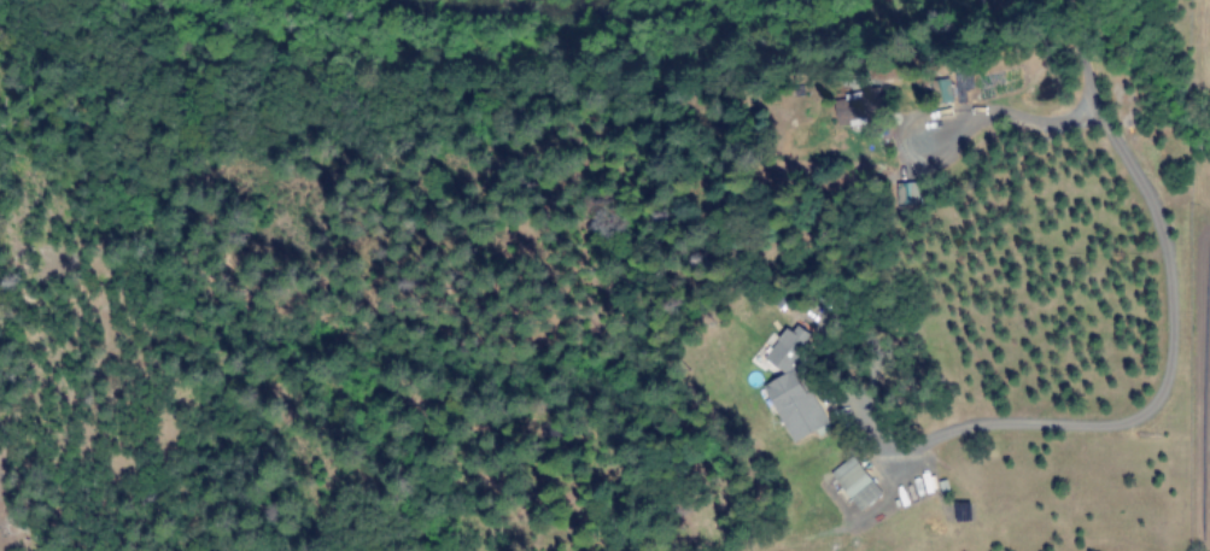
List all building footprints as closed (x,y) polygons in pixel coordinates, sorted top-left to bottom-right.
[(929,80),(932,103),(951,100),(947,77),(929,80)] [(874,87),(830,99),(837,124),(881,112),(874,87)] [(897,183),(900,205),(915,203),(912,181),(897,183)] [(790,441),(826,423),(813,396),(799,388),(789,368),(810,335),(795,326),(791,333),(783,328),(770,348),(762,343),(750,362),(763,370),(770,366),(783,374),(762,385),(790,441)] [(834,480),(858,511),(880,493),(857,463),(834,480)]
